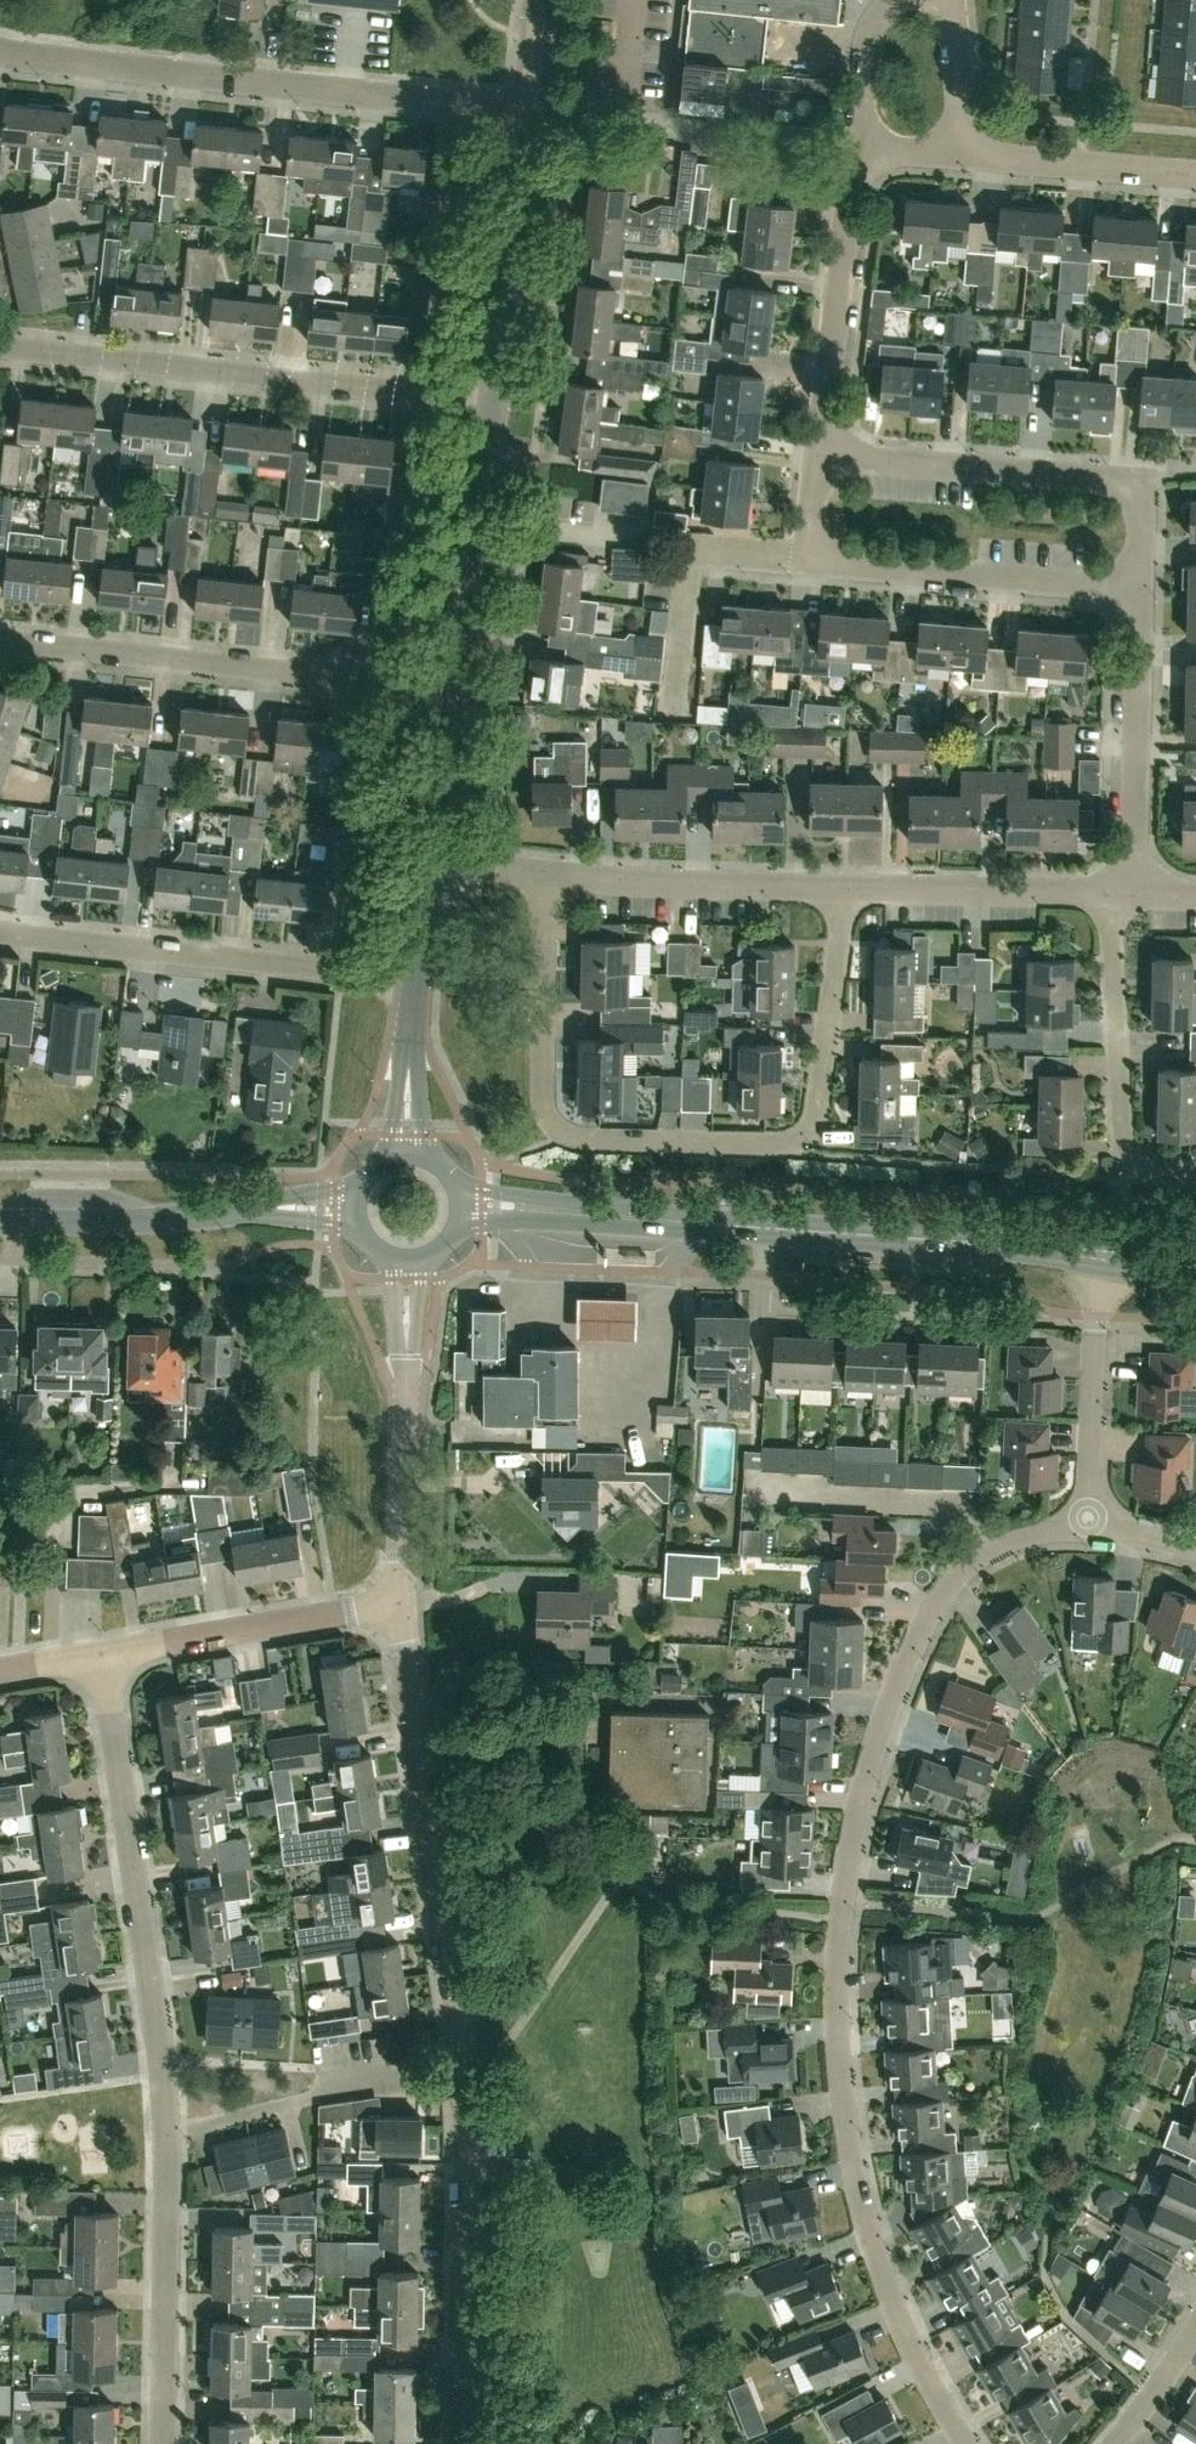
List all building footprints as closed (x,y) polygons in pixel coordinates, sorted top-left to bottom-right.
[(222,8),(260,12),(262,0),(223,0),(222,8)] [(399,9),(400,0),(319,0),(399,9)] [(691,2),(769,11),(769,10),(844,18),(844,17),(836,16),(838,0),(691,0),(691,2)] [(1070,0),(1023,0),(1022,18),(1068,21),(1070,0)] [(1164,30),(1195,32),(1195,0),(1166,0),(1164,30)] [(763,67),(769,11),(691,2),(685,59),(728,63),(763,67)] [(1065,55),(1068,21),(1022,18),(1019,51),(1065,55)] [(1164,30),(1161,63),(1195,66),(1195,32),(1164,30)] [(1062,89),(1065,55),(1019,51),(1016,85),(1062,89)] [(723,112),(728,63),(685,59),(680,107),(723,112)] [(1161,63),(1158,97),(1195,100),(1195,66),(1161,63)] [(828,92),(830,78),(796,74),(794,88),(828,92)] [(32,168),(34,153),(40,104),(8,101),(4,137),(21,139),(17,167),(32,168)] [(49,155),(67,157),(68,150),(69,144),(73,108),(71,108),(71,103),(54,101),(54,106),(40,104),(34,153),(49,155)] [(783,120),(797,121),(798,112),(784,110),(783,120)] [(128,177),(135,115),(103,112),(99,147),(115,149),(112,176),(128,177)] [(147,153),(163,155),(165,155),(167,134),(169,119),(135,115),(128,177),(144,179),(147,153)] [(226,161),(229,126),(197,123),(196,137),(194,158),(210,160),(210,166),(210,174),(225,176),(226,161)] [(259,165),(263,130),(229,126),(226,161),(259,165)] [(318,190),(324,136),(293,132),(288,168),(307,171),(305,188),(318,190)] [(354,176),(358,140),(324,136),(318,190),(346,193),(349,175),(354,176)] [(643,164),(657,166),(659,143),(646,142),(643,164)] [(440,198),(444,167),(424,165),(426,148),(388,143),(383,185),(399,187),(400,179),(420,182),(419,196),(440,198)] [(80,184),(83,152),(68,150),(67,157),(65,180),(59,180),(58,195),(78,197),(80,184)] [(98,153),(83,152),(80,184),(95,186),(96,177),(98,153)] [(165,155),(163,155),(159,192),(163,192),(160,219),(172,220),(172,218),(175,194),(174,193),(179,157),(165,155)] [(194,158),(179,157),(174,193),(175,194),(190,195),(194,158)] [(626,188),(628,174),(609,166),(601,185),(592,184),(588,216),(640,222),(641,210),(625,204),(627,188),(626,188)] [(268,213),(273,172),(257,170),(253,212),(268,213)] [(284,215),(288,174),(273,172),(268,213),(284,215)] [(689,222),(694,183),(694,178),(678,177),(675,205),(661,203),(658,225),(672,226),(688,228),(689,222)] [(363,229),(368,189),(367,189),(368,183),(353,181),(352,181),(350,194),(347,227),(349,228),(363,229)] [(706,224),(710,185),(694,183),(689,222),(706,224)] [(391,192),(368,189),(363,229),(386,231),(387,231),(391,192)] [(934,259),(939,200),(907,198),(904,236),(921,238),(919,255),(914,255),(913,265),(933,267),(934,259)] [(791,235),(794,205),(751,200),(749,213),(736,211),(734,228),(747,229),(747,230),(791,235)] [(967,242),(970,203),(939,200),(934,259),(947,260),(949,240),(967,242)] [(8,244),(53,235),(47,202),(1,211),(8,244)] [(103,219),(104,203),(90,202),(89,217),(103,219)] [(1028,267),(1033,209),(1003,206),(1000,245),(1016,247),(1015,263),(1027,264),(1027,267),(1028,267)] [(1062,251),(1066,212),(1033,209),(1028,267),(1042,268),(1044,249),(1062,251)] [(1122,274),(1127,218),(1095,215),(1092,253),(1110,255),(1108,272),(1122,274)] [(660,225),(658,225),(640,222),(588,216),(584,250),(619,254),(621,240),(658,244),(660,225)] [(1155,259),(1158,221),(1127,218),(1122,274),(1135,275),(1137,257),(1155,259)] [(1189,223),(1185,269),(1170,268),(1167,300),(1167,302),(1183,303),(1184,281),(1195,281),(1195,223),(1189,223)] [(787,263),(791,235),(747,230),(744,258),(787,263)] [(99,242),(100,231),(80,235),(82,245),(99,242)] [(14,276),(60,267),(53,235),(8,244),(14,276)] [(122,238),(106,236),(101,282),(117,283),(122,238)] [(302,253),(304,238),(289,237),(283,288),(298,289),(302,253)] [(352,257),(377,260),(386,261),(388,246),(354,243),(352,257)] [(200,288),(205,247),(188,245),(184,286),(200,288)] [(215,290),(219,248),(205,247),(200,288),(215,290)] [(718,269),(719,254),(685,250),(683,265),(718,269)] [(978,283),(979,283),(982,252),(968,251),(965,282),(978,283)] [(982,252),(979,283),(977,299),(992,300),(993,285),(996,253),(982,252)] [(314,291),(317,255),(302,253),(298,289),(314,291)] [(654,274),(656,260),(624,256),(622,270),(654,274)] [(1073,292),(1076,260),(1062,259),(1059,291),(1073,292)] [(113,319),(146,323),(152,262),(139,260),(136,285),(117,283),(115,302),(113,319)] [(1088,293),(1091,261),(1076,260),(1073,292),(1084,293),(1088,293)] [(94,262),(82,264),(84,274),(95,273),(94,262)] [(179,326),(182,290),(163,288),(166,263),(152,262),(146,323),(179,326)] [(716,285),(718,269),(683,265),(682,281),(716,285)] [(20,308),(66,299),(60,267),(14,276),(20,308)] [(1167,300),(1170,268),(1155,267),(1153,299),(1167,300)] [(428,313),(433,272),(417,270),(413,311),(428,313)] [(652,290),(654,274),(622,270),(621,287),(652,290)] [(611,319),(615,286),(580,282),(576,315),(611,319)] [(771,320),(775,291),(721,285),(720,294),(717,293),(715,313),(771,320)] [(932,293),(898,290),(897,305),(930,308),(932,293)] [(1084,302),(1084,293),(1073,292),(1072,301),(1084,302)] [(244,333),(248,297),(215,294),(211,329),(244,333)] [(346,308),(347,298),(314,295),(309,341),(341,344),(345,308),(346,308)] [(277,336),(280,301),(248,297),(244,333),(277,336)] [(883,339),(887,306),(892,306),(871,304),(867,337),(883,339)] [(377,312),(346,308),(345,308),(341,344),(373,347),(377,312)] [(959,345),(961,312),(946,310),(944,343),(959,345)] [(406,351),(410,315),(377,312),(373,347),(406,351)] [(974,346),(977,313),(961,312),(959,345),(974,346)] [(767,350),(771,320),(715,313),(712,334),(715,334),(714,341),(675,337),(673,352),(708,356),(708,357),(725,358),(727,344),(767,350)] [(639,340),(641,323),(611,320),(611,319),(576,315),(572,348),(589,349),(587,366),(642,374),(644,359),(614,355),(614,353),(607,352),(609,336),(639,340)] [(1045,352),(1048,318),(1033,317),(1031,351),(1045,352)] [(1048,318),(1045,352),(1059,353),(1060,353),(1063,319),(1048,318)] [(1132,359),(1134,325),(1120,324),(1117,357),(1132,359)] [(1160,333),(1160,327),(1150,327),(1150,326),(1134,325),(1132,359),(1147,360),(1150,332),(1160,333)] [(916,350),(916,345),(880,342),(879,363),(885,364),(882,407),(910,409),(914,364),(915,364),(916,350)] [(914,364),(910,409),(918,410),(918,414),(920,417),(934,418),(937,415),(937,411),(939,411),(944,352),(916,350),(915,364),(914,364)] [(706,371),(708,357),(708,356),(673,352),(671,367),(706,371)] [(1029,364),(1030,355),(1003,353),(1002,362),(1001,361),(997,406),(1027,409),(1030,364),(1029,364)] [(1082,424),(1086,367),(1071,365),(1071,354),(1060,353),(1059,353),(1057,377),(1053,421),(1082,424)] [(968,404),(997,406),(1001,361),(1001,355),(985,354),(984,360),(972,359),(968,404)] [(1086,367),(1082,424),(1092,424),(1091,431),(1110,432),(1111,426),(1115,381),(1116,362),(1101,361),(1099,380),(1087,379),(1088,367),(1086,367)] [(640,389),(642,374),(587,366),(584,382),(568,380),(564,413),(617,420),(619,404),(601,402),(602,387),(610,388),(610,386),(640,389)] [(760,405),(764,377),(721,372),(717,400),(760,405)] [(1169,421),(1173,376),(1144,374),(1140,429),(1161,430),(1165,427),(1165,420),(1169,421)] [(1173,376),(1169,421),(1174,421),(1173,427),(1177,431),(1195,433),(1195,378),(1173,376)] [(56,437),(60,401),(23,397),(19,434),(56,437)] [(757,436),(760,405),(717,400),(715,416),(705,414),(703,429),(713,430),(713,431),(757,436)] [(60,401),(56,437),(54,457),(71,459),(73,439),(92,441),(94,426),(96,405),(60,401)] [(156,447),(160,412),(128,409),(125,429),(124,444),(138,445),(136,462),(154,464),(155,447),(156,447)] [(193,416),(160,412),(156,447),(185,450),(183,468),(187,468),(183,509),(182,512),(191,513),(191,514),(198,515),(203,468),(206,448),(190,446),(192,426),(193,416)] [(642,439),(644,424),(617,420),(564,413),(560,446),(581,449),(579,467),(655,477),(657,461),(594,453),(597,433),(642,439)] [(257,459),(261,424),(228,420),(224,455),(257,459)] [(697,443),(699,427),(665,423),(663,439),(697,443)] [(261,424),(257,459),(289,463),(290,463),(291,448),(294,427),(261,424)] [(357,475),(361,435),(328,431),(323,472),(357,475)] [(389,479),(394,438),(361,435),(357,475),(389,479)] [(695,457),(697,443),(663,439),(661,453),(695,457)] [(23,444),(4,441),(0,482),(18,484),(23,444)] [(84,492),(101,494),(105,453),(89,452),(84,492)] [(105,453),(101,494),(116,496),(117,495),(121,455),(105,453)] [(757,483),(759,464),(753,463),(753,462),(710,457),(706,486),(750,491),(751,482),(757,483)] [(214,516),(220,470),(203,468),(198,515),(214,516)] [(302,516),(306,477),(290,475),(289,475),(285,514),(302,516)] [(318,518),(322,479),(306,477),(302,516),(318,518)] [(644,511),(647,482),(604,477),(601,506),(644,511)] [(706,487),(693,486),(691,502),(694,503),(693,515),(746,521),(750,491),(706,486),(706,487)] [(404,538),(408,497),(391,495),(387,536),(404,538)] [(1191,500),(1191,502),(1189,503),(1188,503),(1186,504),(1185,506),(1184,507),(1184,508),(1184,510),(1183,511),(1184,513),(1184,514),(1185,516),(1186,517),(1188,519),(1190,520),(1191,520),(1191,536),(1195,536),(1195,500),(1191,500)] [(279,523),(281,507),(268,505),(266,522),(279,523)] [(188,536),(191,514),(191,513),(149,509),(144,508),(143,510),(169,513),(164,547),(171,548),(169,567),(185,568),(188,536)] [(687,528),(689,512),(655,508),(653,524),(687,528)] [(12,517),(0,516),(0,548),(9,549),(12,517)] [(89,558),(93,526),(77,524),(74,556),(89,558)] [(104,559),(108,527),(93,526),(89,558),(104,559)] [(5,590),(37,594),(44,534),(25,532),(11,530),(9,549),(8,554),(9,554),(5,590)] [(69,597),(73,561),(61,559),(63,536),(44,534),(37,594),(69,597)] [(355,536),(338,534),(336,544),(354,546),(355,536)] [(200,570),(203,538),(188,536),(185,568),(200,570)] [(164,608),(168,572),(155,570),(158,546),(138,544),(135,568),(137,568),(133,604),(164,608)] [(281,579),(285,547),(268,545),(265,577),(281,579)] [(296,580),(299,549),(285,547),(281,579),(296,580)] [(646,581),(650,550),(613,547),(611,579),(646,581)] [(542,592),(579,596),(582,566),(588,567),(589,553),(553,549),(553,550),(552,559),(546,559),(542,592)] [(376,589),(380,557),(364,556),(361,588),(376,589)] [(133,604),(137,568),(135,568),(104,564),(100,600),(133,604)] [(1190,586),(1189,601),(1195,601),(1195,565),(1183,565),(1182,586),(1190,586)] [(323,625),(329,574),(315,572),(314,588),(295,586),(291,622),(323,625)] [(356,629),(359,593),(341,591),(343,575),(329,574),(323,625),(356,629)] [(228,615),(232,579),(200,576),(196,611),(228,615)] [(260,619),(264,583),(232,579),(228,615),(260,619)] [(597,598),(579,596),(542,592),(538,626),(591,633),(593,633),(597,598)] [(753,646),(756,605),(723,602),(721,622),(706,621),(702,662),(730,664),(732,644),(753,646)] [(801,670),(804,630),(788,628),(790,608),(756,605),(753,646),(775,647),(774,668),(801,670)] [(650,623),(667,625),(669,610),(652,608),(650,623)] [(852,654),(855,613),(822,611),(821,631),(804,630),(801,670),(829,673),(831,652),(852,654)] [(899,679),(902,638),(886,637),(888,616),(855,613),(852,654),(873,656),(872,677),(899,679)] [(949,662),(953,621),(920,619),(918,640),(902,638),(899,679),(927,681),(929,660),(949,662)] [(998,687),(1001,646),(984,645),(986,624),(953,621),(949,662),(972,664),(970,685),(998,687)] [(1048,670),(1051,630),(1018,627),(1017,647),(1001,646),(998,687),(1025,689),(1026,668),(1048,670)] [(1081,703),(1086,653),(1083,653),(1085,633),(1051,630),(1048,670),(1069,672),(1067,702),(1081,703)] [(589,647),(589,648),(638,654),(640,639),(593,633),(591,633),(589,647)] [(635,677),(638,654),(589,648),(587,666),(623,670),(622,676),(635,677)] [(578,704),(583,661),(534,656),(532,670),(527,669),(524,691),(561,695),(560,702),(578,704)] [(1188,665),(1187,701),(1195,701),(1195,665),(1188,665)] [(29,698),(0,688),(0,723),(19,729),(29,698)] [(113,765),(116,735),(115,735),(120,698),(87,694),(83,731),(100,733),(98,749),(97,749),(95,764),(113,765)] [(149,739),(153,701),(120,698),(115,735),(116,735),(149,739)] [(1187,701),(1187,736),(1195,736),(1195,701),(1187,701)] [(727,722),(728,706),(698,703),(697,720),(727,722)] [(844,705),(825,703),(823,722),(842,724),(844,705)] [(212,746),(217,708),(184,705),(180,742),(212,746)] [(246,749),(250,712),(217,708),(212,746),(246,749)] [(977,721),(985,730),(996,721),(988,711),(977,721)] [(307,771),(313,719),(280,715),(276,752),(295,755),(294,769),(307,771)] [(1032,734),(1044,734),(1044,721),(1044,717),(1032,717),(1032,734)] [(353,805),(357,768),(343,767),(343,760),(341,760),(345,723),(313,719),(307,771),(306,778),(339,782),(337,803),(353,805)] [(1072,738),(1072,722),(1044,721),(1044,734),(1044,738),(1072,738)] [(19,729),(0,723),(0,757),(9,760),(19,729)] [(799,752),(799,723),(773,723),(772,752),(799,752)] [(824,753),(824,724),(799,723),(799,752),(824,753)] [(728,743),(739,743),(739,726),(728,725),(728,743)] [(694,742),(698,739),(699,734),(697,729),(693,727),(688,727),(684,730),(683,735),(685,740),(689,742),(694,742)] [(896,757),(897,729),(870,728),(869,757),(896,757)] [(921,758),(921,730),(897,729),(896,757),(921,758)] [(76,784),(81,738),(65,736),(60,782),(76,784)] [(1072,764),(1072,738),(1044,738),(1043,763),(1072,764)] [(534,818),(570,818),(570,782),(585,781),(585,739),(553,739),(553,779),(534,779),(534,818)] [(160,783),(163,747),(147,745),(144,782),(160,783)] [(628,774),(628,746),(601,745),(601,774),(628,774)] [(176,785),(180,749),(163,747),(160,783),(176,785)] [(1186,750),(1186,766),(1195,766),(1195,751),(1186,750)] [(256,794),(260,758),(244,756),(240,792),(256,794)] [(9,760),(0,757),(0,788),(9,760)] [(273,796),(277,760),(260,758),(256,794),(273,796)] [(701,795),(702,766),(669,765),(668,788),(653,788),(652,834),(686,834),(686,795),(701,795)] [(714,834),(748,835),(749,790),(749,781),(732,781),(732,766),(702,766),(701,795),(715,796),(714,834)] [(993,801),(994,772),(962,771),(962,795),(945,795),(944,839),(978,840),(979,801),(993,801)] [(1042,841),(1043,796),(1025,796),(1026,772),(994,772),(993,801),(1008,801),(1007,840),(1042,841)] [(1100,791),(1100,778),(1081,778),(1081,790),(1100,791)] [(846,829),(846,782),(812,781),(811,828),(846,829)] [(879,829),(880,783),(846,782),(846,829),(879,829)] [(1185,784),(1184,848),(1195,848),(1195,784),(1185,784)] [(652,834),(653,788),(618,787),(617,833),(652,834)] [(783,836),(784,790),(749,790),(748,835),(783,836)] [(944,839),(945,795),(911,794),(910,839),(944,839)] [(1078,797),(1076,797),(1043,796),(1042,841),(1076,842),(1077,842),(1077,840),(1077,825),(1078,798),(1078,797)] [(159,860),(163,826),(165,805),(151,803),(148,824),(145,858),(159,860)] [(59,848),(63,815),(60,814),(61,810),(49,808),(49,807),(48,807),(48,813),(44,847),(59,848)] [(175,809),(168,809),(167,820),(174,821),(175,809)] [(34,811),(29,849),(44,851),(44,847),(48,813),(34,812),(34,811)] [(96,835),(97,824),(79,822),(74,827),(72,844),(78,845),(77,855),(58,853),(55,888),(90,892),(96,835)] [(145,858),(148,824),(134,822),(130,856),(145,858)] [(349,847),(351,826),(329,824),(326,844),(331,845),(331,848),(328,878),(343,880),(346,850),(346,847),(349,847)] [(244,869),(248,835),(234,833),(231,856),(214,854),(213,869),(195,867),(194,867),(190,903),(224,906),(226,888),(228,871),(244,873),(244,869)] [(125,896),(128,860),(113,859),(116,837),(96,835),(90,892),(125,896)] [(263,837),(248,835),(244,869),(260,870),(263,837)] [(195,867),(198,839),(184,838),(183,848),(170,865),(159,864),(155,899),(190,903),(194,867),(195,867)] [(29,849),(25,849),(26,844),(15,843),(15,848),(0,846),(0,882),(25,884),(26,874),(29,849)] [(289,913),(293,878),(259,874),(258,892),(256,892),(254,910),(289,913)] [(324,917),(328,882),(293,878),(289,913),(324,917)] [(930,934),(913,934),(913,948),(895,947),(876,947),(876,962),(870,961),(870,978),(875,978),(914,979),(914,982),(926,982),(928,982),(930,934)] [(584,938),(584,970),(628,970),(636,971),(637,939),(629,939),(584,938)] [(685,972),(686,941),(669,940),(668,971),(685,972)] [(701,963),(701,941),(686,941),(685,972),(685,974),(701,975),(701,963)] [(793,977),(794,943),(754,942),(754,957),(743,956),(734,960),(734,976),(793,977)] [(974,982),(975,956),(975,951),(960,951),(959,982),(974,982)] [(990,988),(991,956),(975,956),(974,982),(974,987),(990,988)] [(1074,990),(1074,959),(1029,958),(1028,989),(1074,990)] [(1192,977),(1192,959),(1152,959),(1152,990),(1195,991),(1195,977),(1192,977)] [(701,963),(701,975),(717,975),(717,964),(701,963)] [(45,985),(58,978),(53,968),(39,975),(45,985)] [(624,1002),(624,1021),(651,1021),(651,994),(628,994),(628,970),(584,970),(583,1001),(602,1001),(624,1002)] [(732,976),(718,976),(718,985),(732,985),(732,976)] [(793,977),(734,976),(733,985),(733,1006),(739,1006),(752,1006),(752,1008),(793,1009),(793,977)] [(913,1013),(914,982),(914,979),(875,978),(875,980),(874,1011),(894,1012),(893,1028),(923,1029),(924,1013),(913,1013)] [(1079,1020),(1079,1002),(1073,1002),(1074,990),(1028,989),(1028,1021),(1073,1022),(1073,1020),(1079,1020)] [(1152,990),(1152,1022),(1191,1023),(1191,1020),(1195,1020),(1195,991),(1152,990)] [(16,996),(1,994),(0,1006),(0,1030),(12,1032),(16,996)] [(36,998),(16,996),(12,1032),(11,1041),(9,1058),(21,1059),(29,1060),(31,1043),(36,998)] [(92,1068),(98,1005),(60,1001),(53,1064),(56,1065),(54,1079),(76,1081),(78,1067),(92,1068)] [(164,1030),(142,1028),(144,1010),(122,1008),(118,1043),(162,1048),(159,1076),(198,1080),(204,1016),(165,1013),(164,1030)] [(718,1025),(718,1024),(718,1009),(684,1008),(684,1024),(699,1025),(718,1025)] [(298,1063),(303,1022),(255,1017),(251,1057),(254,1058),(249,1113),(271,1115),(271,1112),(286,1114),(291,1062),(298,1063)] [(663,1053),(664,1023),(651,1022),(651,1021),(624,1021),(602,1020),(601,1038),(582,1038),(581,1072),(623,1073),(623,1052),(663,1053)] [(732,1040),(733,1025),(718,1024),(718,1025),(699,1025),(699,1039),(732,1040)] [(1019,1047),(1019,1030),(987,1029),(987,1046),(1019,1047)] [(898,1091),(898,1092),(919,1092),(919,1076),(899,1076),(899,1058),(923,1059),(923,1043),(891,1042),(881,1042),(881,1056),(861,1056),(860,1090),(898,1091)] [(781,1077),(782,1044),(741,1043),(740,1076),(781,1077)] [(1080,1106),(1081,1073),(1069,1073),(1070,1055),(1027,1054),(1026,1071),(1043,1072),(1041,1104),(1080,1106)] [(1160,1102),(1195,1103),(1195,1070),(1160,1069),(1160,1102)] [(622,1106),(623,1073),(581,1072),(580,1105),(622,1106)] [(681,1108),(682,1075),(664,1074),(643,1074),(643,1085),(664,1085),(663,1108),(681,1108)] [(710,1109),(711,1076),(682,1075),(681,1108),(710,1109)] [(780,1110),(781,1077),(740,1076),(739,1109),(780,1110)] [(988,1103),(988,1094),(980,1087),(972,1088),(973,1104),(988,1103)] [(908,1139),(908,1126),(915,1126),(915,1113),(898,1113),(898,1092),(898,1091),(860,1090),(860,1122),(878,1123),(878,1138),(908,1139)] [(1160,1102),(1159,1135),(1195,1136),(1195,1103),(1160,1102)] [(986,1113),(984,1104),(972,1107),(975,1116),(986,1113)] [(1079,1139),(1080,1106),(1041,1104),(1040,1136),(1024,1136),(1024,1151),(1060,1152),(1060,1138),(1079,1139)] [(111,1121),(125,1122),(126,1113),(120,1106),(112,1106),(111,1121)] [(937,1146),(956,1156),(965,1139),(947,1129),(937,1146)] [(984,1134),(970,1141),(978,1156),(992,1148),(984,1134)] [(578,1295),(577,1335),(636,1336),(637,1297),(578,1295)] [(502,1361),(504,1309),(468,1308),(467,1350),(455,1350),(454,1375),(474,1376),(475,1351),(481,1351),(481,1360),(502,1361)] [(751,1408),(751,1399),(752,1345),(749,1345),(749,1313),(697,1312),(696,1358),(728,1359),(727,1407),(751,1408)] [(70,1326),(70,1321),(54,1321),(54,1326),(41,1325),(41,1347),(37,1347),(36,1384),(52,1384),(70,1385),(70,1326)] [(70,1326),(70,1385),(70,1386),(89,1386),(92,1386),(92,1388),(107,1389),(108,1366),(105,1366),(105,1349),(100,1349),(101,1327),(89,1327),(89,1322),(70,1321),(70,1326)] [(14,1327),(10,1327),(11,1322),(0,1322),(0,1384),(12,1384),(13,1365),(14,1327)] [(206,1402),(206,1379),(212,1380),(212,1369),(240,1370),(241,1345),(231,1345),(231,1329),(228,1329),(227,1326),(220,1326),(217,1328),(201,1328),(201,1352),(189,1352),(188,1401),(206,1402)] [(167,1348),(168,1329),(147,1328),(147,1332),(128,1332),(127,1382),(159,1383),(158,1398),(185,1399),(187,1348),(167,1348)] [(802,1384),(804,1335),(775,1334),(773,1382),(802,1384)] [(838,1379),(840,1349),(832,1348),(832,1337),(804,1335),(802,1384),(830,1385),(830,1379),(838,1379)] [(874,1387),(877,1339),(848,1337),(847,1349),(840,1349),(838,1379),(846,1379),(846,1386),(874,1387)] [(911,1382),(912,1352),(905,1352),(905,1340),(877,1339),(874,1387),(903,1388),(903,1382),(911,1382)] [(947,1390),(949,1342),(921,1341),(920,1352),(912,1352),(911,1382),(919,1383),(919,1389),(947,1390)] [(984,1386),(985,1355),(978,1355),(978,1343),(949,1342),(947,1390),(976,1392),(976,1385),(984,1386)] [(1060,1406),(1061,1376),(1050,1376),(1052,1346),(1010,1345),(1009,1375),(1022,1375),(1020,1405),(1060,1406)] [(574,1421),(575,1346),(524,1346),(523,1371),(525,1371),(525,1420),(574,1421)] [(1191,1383),(1193,1353),(1152,1351),(1150,1380),(1140,1380),(1138,1410),(1178,1412),(1179,1382),(1191,1383)] [(525,1420),(525,1371),(523,1371),(481,1371),(481,1419),(525,1420)] [(39,1419),(40,1392),(19,1391),(18,1419),(39,1419)] [(112,1417),(113,1396),(97,1396),(96,1416),(112,1417)] [(672,1436),(673,1421),(674,1403),(658,1402),(656,1435),(672,1436)] [(986,1422),(985,1427),(990,1430),(995,1428),(995,1422),(991,1419),(986,1422)] [(1056,1482),(1057,1452),(1047,1452),(1048,1423),(1007,1421),(1005,1451),(1018,1451),(1017,1481),(1056,1482)] [(576,1435),(576,1424),(546,1424),(546,1434),(576,1435)] [(576,1445),(576,1435),(546,1434),(546,1444),(576,1445)] [(1188,1464),(1189,1436),(1148,1434),(1146,1461),(1136,1461),(1134,1491),(1174,1493),(1175,1463),(1188,1464)] [(750,1444),(749,1463),(761,1463),(762,1444),(750,1444)] [(798,1470),(799,1446),(788,1445),(787,1469),(798,1470)] [(834,1471),(835,1447),(825,1447),(823,1471),(834,1471)] [(595,1477),(623,1477),(643,1478),(665,1499),(669,1499),(672,1470),(623,1469),(624,1451),(577,1451),(576,1477),(541,1476),(541,1492),(533,1500),(542,1509),(563,1509),(563,1524),(594,1525),(595,1477)] [(249,1479),(250,1459),(210,1458),(209,1490),(249,1492),(249,1493),(259,1492),(257,1479),(249,1479)] [(870,1483),(871,1459),(861,1458),(859,1482),(870,1483)] [(906,1484),(908,1460),(897,1460),(896,1484),(906,1484)] [(943,1486),(944,1462),(933,1461),(932,1486),(943,1486)] [(114,1463),(113,1480),(133,1480),(133,1464),(114,1463)] [(979,1488),(980,1464),(970,1463),(968,1487),(979,1488)] [(290,1519),(311,1515),(303,1465),(282,1469),(290,1519)] [(16,1485),(0,1485),(0,1545),(14,1546),(16,1485)] [(195,1531),(211,1528),(205,1493),(189,1493),(195,1531)] [(211,1528),(226,1526),(221,1494),(205,1493),(211,1528)] [(107,1514),(110,1534),(113,1554),(114,1558),(67,1556),(66,1563),(66,1585),(66,1586),(86,1586),(114,1587),(114,1565),(134,1561),(140,1597),(172,1592),(165,1554),(152,1556),(150,1540),(132,1543),(130,1528),(125,1499),(125,1498),(122,1498),(105,1501),(107,1514)] [(894,1560),(896,1529),(872,1528),(872,1514),(834,1512),(833,1537),(848,1538),(847,1557),(837,1556),(837,1557),(894,1560)] [(78,1533),(110,1534),(107,1514),(79,1513),(78,1533)] [(236,1580),(270,1575),(263,1538),(261,1525),(246,1527),(249,1540),(230,1543),(236,1580)] [(762,1553),(763,1528),(744,1527),(743,1553),(762,1553)] [(113,1554),(110,1534),(78,1533),(78,1552),(113,1554)] [(270,1575),(302,1570),(296,1533),(263,1538),(270,1575)] [(165,1554),(172,1592),(204,1587),(198,1549),(196,1534),(164,1540),(166,1554),(165,1554)] [(894,1560),(837,1557),(836,1577),(822,1576),(821,1601),(859,1603),(859,1589),(883,1590),(884,1560),(894,1560)] [(587,1642),(587,1609),(613,1609),(613,1574),(579,1575),(579,1591),(537,1591),(537,1629),(557,1629),(557,1642),(587,1642)] [(660,1599),(661,1589),(662,1576),(649,1575),(646,1598),(660,1599)] [(1113,1600),(1114,1578),(1077,1576),(1076,1596),(1075,1596),(1073,1624),(1072,1645),(1099,1647),(1099,1646),(1127,1648),(1128,1617),(1110,1616),(1111,1600),(1113,1600)] [(1167,1590),(1161,1609),(1155,1607),(1148,1628),(1167,1634),(1163,1646),(1193,1655),(1187,1671),(1195,1674),(1195,1599),(1167,1590)] [(861,1649),(863,1619),(829,1617),(830,1602),(796,1600),(795,1628),(813,1628),(812,1647),(861,1649)] [(991,1626),(1003,1643),(990,1652),(997,1662),(1017,1691),(1042,1673),(1031,1658),(1052,1644),(1023,1604),(1011,1613),(1010,1612),(991,1626)] [(860,1680),(861,1649),(812,1647),(811,1666),(794,1665),(793,1692),(798,1693),(826,1694),(826,1678),(860,1680)] [(349,1662),(347,1652),(323,1655),(324,1665),(323,1665),(327,1697),(363,1691),(359,1660),(349,1662)] [(1187,1671),(1187,1674),(1185,1678),(1195,1682),(1195,1674),(1187,1671)] [(682,1687),(682,1673),(662,1672),(662,1687),(682,1687)] [(275,1692),(273,1674),(257,1677),(262,1709),(287,1705),(285,1690),(275,1692)] [(245,1711),(262,1709),(257,1677),(240,1680),(245,1711)] [(998,1755),(1008,1726),(987,1718),(995,1696),(949,1680),(937,1715),(975,1728),(969,1745),(998,1755)] [(163,1730),(199,1725),(196,1706),(223,1702),(221,1688),(158,1696),(163,1730)] [(332,1729),(368,1724),(363,1691),(327,1697),(332,1729)] [(830,1743),(832,1711),(797,1710),(798,1693),(793,1692),(764,1691),(763,1708),(782,1709),(781,1741),(830,1743)] [(706,1804),(709,1713),(612,1709),(609,1801),(706,1804)] [(4,1751),(5,1751),(66,1742),(62,1710),(27,1715),(29,1729),(2,1733),(4,1751)] [(204,1759),(206,1774),(232,1770),(237,1769),(233,1739),(219,1741),(216,1723),(199,1725),(163,1730),(168,1764),(204,1759)] [(273,1754),(321,1747),(318,1730),(270,1737),(273,1754)] [(830,1743),(781,1741),(780,1772),(760,1771),(760,1781),(760,1788),(771,1789),(786,1789),(787,1772),(829,1774),(830,1743)] [(1021,1765),(1027,1748),(1007,1741),(1001,1758),(1021,1765)] [(70,1775),(66,1742),(5,1751),(7,1765),(34,1761),(36,1780),(70,1775)] [(274,1769),(323,1762),(321,1747),(273,1754),(274,1769)] [(336,1759),(339,1778),(312,1782),(314,1796),(341,1791),(377,1786),(372,1753),(336,1759)] [(981,1794),(991,1764),(963,1754),(957,1770),(923,1758),(911,1793),(957,1810),(964,1788),(981,1794)] [(213,1822),(228,1819),(225,1800),(236,1798),(235,1787),(232,1770),(206,1774),(208,1788),(172,1793),(177,1826),(213,1821),(213,1822)] [(23,1796),(21,1782),(0,1785),(0,1800),(23,1796)] [(377,1786),(341,1791),(314,1796),(316,1809),(343,1805),(346,1824),(382,1818),(377,1786)] [(717,1805),(744,1806),(763,1807),(762,1837),(811,1839),(813,1808),(771,1806),(771,1789),(760,1788),(746,1788),(745,1788),(745,1789),(717,1788),(717,1805)] [(26,1812),(23,1796),(0,1800),(0,1815),(26,1812)] [(276,1811),(275,1801),(274,1796),(247,1800),(249,1815),(276,1811)] [(76,1806),(75,1804),(40,1809),(40,1810),(31,1812),(33,1830),(17,1832),(19,1845),(80,1836),(78,1824),(83,1823),(81,1805),(76,1806)] [(633,1830),(651,1830),(651,1813),(633,1813),(633,1830)] [(215,1840),(213,1822),(213,1821),(177,1826),(182,1859),(218,1854),(220,1868),(246,1864),(251,1864),(247,1836),(215,1840)] [(297,1846),(334,1841),(331,1826),(295,1831),(297,1846)] [(970,1862),(962,1861),(952,1846),(954,1837),(903,1826),(895,1860),(922,1865),(925,1870),(921,1891),(955,1893),(959,1876),(967,1878),(970,1862)] [(84,1868),(80,1836),(19,1845),(19,1846),(30,1845),(32,1857),(46,1855),(49,1873),(84,1868)] [(810,1871),(811,1839),(762,1837),(752,1837),(751,1858),(742,1858),(740,1885),(772,1886),(775,1886),(776,1869),(810,1871)] [(336,1856),(334,1841),(297,1846),(293,1847),(283,1848),(285,1862),(294,1861),(336,1856)] [(331,1889),(390,1880),(385,1847),(350,1852),(352,1871),(328,1874),(331,1889)] [(191,1922),(227,1917),(224,1898),(251,1894),(246,1864),(220,1868),(223,1884),(186,1889),(191,1922)] [(37,1891),(35,1876),(3,1881),(0,1881),(0,1896),(3,1895),(5,1895),(5,1896),(37,1891)] [(395,1912),(390,1880),(331,1889),(333,1901),(336,1921),(345,1920),(395,1912)] [(39,1906),(37,1891),(5,1896),(5,1895),(3,1895),(5,1911),(39,1906)] [(90,1901),(89,1898),(54,1903),(56,1918),(30,1922),(33,1940),(94,1931),(92,1918),(97,1917),(94,1901),(90,1901)] [(1180,1907),(1179,1914),(1194,1915),(1195,1899),(1180,1898),(1180,1907)] [(229,1935),(227,1917),(191,1922),(196,1955),(232,1950),(234,1964),(260,1960),(256,1931),(229,1935)] [(305,1941),(348,1935),(345,1920),(336,1921),(303,1926),(305,1941)] [(103,1960),(101,1943),(96,1944),(94,1931),(33,1940),(35,1954),(41,1953),(43,1971),(48,1970),(49,1972),(64,1969),(99,1964),(98,1960),(103,1960)] [(302,1957),(350,1950),(348,1935),(305,1941),(299,1942),(302,1957)] [(790,1998),(792,1963),(759,1962),(760,1937),(714,1935),(713,1968),(737,1969),(736,1996),(749,1996),(748,2011),(779,2013),(779,1998),(790,1998)] [(911,1996),(952,1994),(962,1993),(965,1993),(964,1977),(951,1978),(950,1961),(955,1961),(953,1935),(933,1937),(933,1941),(884,1944),(886,1978),(894,1977),(910,1977),(911,1996)] [(346,1984),(355,1982),(404,1975),(399,1942),(362,1947),(365,1966),(344,1969),(345,1975),(346,1984)] [(1171,1974),(1188,1977),(1192,1958),(1175,1955),(1171,1974)] [(258,1981),(269,1979),(267,1961),(255,1963),(258,1981)] [(240,1968),(222,1971),(224,1984),(242,1981),(240,1968)] [(5,1992),(51,1985),(49,1972),(48,1970),(43,1971),(2,1977),(5,1992)] [(997,1971),(997,1984),(1006,1984),(1007,1972),(997,1971)] [(346,1984),(345,1975),(331,1977),(332,1986),(346,1984)] [(409,2007),(404,1975),(355,1982),(357,1995),(369,1994),(372,2012),(409,2007)] [(7,2007),(53,2001),(51,1985),(5,1992),(7,2007)] [(56,2033),(108,2025),(103,1993),(58,1999),(61,2018),(54,2019),(56,2033)] [(952,1995),(952,1994),(911,1996),(895,1997),(883,1997),(885,2031),(891,2031),(911,2030),(912,2048),(946,2046),(945,2027),(935,2027),(933,1996),(952,1995)] [(244,2042),(246,1997),(212,1995),(210,2041),(244,2042)] [(278,2044),(281,1999),(246,1997),(244,2042),(278,2044)] [(310,2036),(362,2030),(360,2013),(308,2020),(310,2036)] [(756,2040),(755,2022),(725,2024),(728,2078),(794,2075),(792,2038),(756,2040)] [(48,2086),(81,2081),(78,2062),(112,2058),(108,2025),(56,2033),(60,2063),(45,2065),(48,2086)] [(919,2082),(920,2099),(949,2097),(948,2078),(937,2079),(935,2048),(946,2047),(946,2046),(912,2048),(892,2049),(886,2049),(887,2083),(894,2083),(919,2082)] [(1184,2101),(1195,2105),(1195,2069),(1184,2101)] [(14,2074),(16,2091),(30,2089),(38,2087),(36,2071),(14,2074)] [(757,2097),(756,2081),(736,2082),(737,2098),(757,2097)] [(949,2097),(920,2099),(895,2100),(893,2100),(895,2135),(901,2134),(925,2133),(926,2151),(957,2149),(956,2130),(945,2130),(943,2099),(949,2099),(949,2097)] [(319,2121),(356,2115),(353,2099),(320,2103),(319,2121)] [(724,2108),(728,2135),(740,2134),(741,2145),(759,2142),(762,2164),(804,2159),(798,2113),(771,2116),(769,2102),(736,2106),(724,2108)] [(1140,2108),(1126,2102),(1118,2122),(1131,2128),(1140,2108)] [(694,2111),(679,2113),(681,2126),(696,2124),(694,2111)] [(422,2148),(421,2113),(380,2113),(380,2114),(362,2114),(360,2155),(379,2156),(380,2148),(422,2148)] [(1193,2125),(1173,2117),(1163,2143),(1193,2156),(1195,2148),(1195,2117),(1193,2125)] [(262,2179),(295,2171),(284,2127),(251,2135),(262,2179)] [(965,2148),(981,2147),(980,2133),(964,2134),(965,2148)] [(229,2187),(262,2179),(251,2135),(218,2143),(229,2187)] [(926,2151),(903,2152),(901,2152),(903,2186),(922,2185),(923,2202),(910,2210),(918,2223),(968,2193),(967,2171),(966,2171),(964,2150),(957,2150),(957,2149),(926,2151)] [(1151,2173),(1146,2171),(1139,2189),(1160,2198),(1195,2214),(1195,2180),(1187,2176),(1192,2164),(1162,2150),(1151,2173)] [(349,2176),(349,2161),(319,2160),(318,2175),(349,2176)] [(420,2209),(421,2175),(381,2174),(381,2208),(420,2209)] [(780,2190),(777,2175),(743,2182),(749,2212),(769,2208),(775,2239),(819,2230),(810,2185),(780,2190)] [(301,2205),(302,2210),(313,2210),(315,2202),(311,2186),(297,2189),(301,2205)] [(78,2213),(78,2211),(78,2189),(36,2189),(36,2201),(35,2212),(78,2213)] [(252,2192),(255,2206),(267,2204),(263,2189),(252,2192)] [(1021,2207),(1027,2205),(1022,2190),(1010,2194),(1013,2204),(1021,2207)] [(961,2215),(954,2203),(968,2195),(968,2193),(918,2223),(912,2227),(929,2256),(949,2244),(954,2245),(961,2257),(990,2240),(980,2224),(975,2216),(965,2213),(961,2215)] [(18,2195),(0,2194),(0,2209),(17,2209),(18,2195)] [(1141,2238),(1153,2243),(1159,2231),(1187,2243),(1195,2224),(1195,2214),(1160,2198),(1153,2213),(1130,2203),(1119,2228),(1141,2238)] [(420,2209),(381,2208),(381,2240),(381,2241),(384,2241),(420,2242),(420,2209)] [(118,2212),(78,2211),(78,2213),(77,2221),(66,2220),(65,2229),(61,2230),(61,2244),(117,2246),(118,2212)] [(316,2229),(316,2214),(286,2213),(285,2228),(316,2229)] [(281,2261),(282,2242),(253,2242),(253,2227),(215,2226),(214,2260),(252,2260),(281,2261)] [(1018,2233),(1029,2250),(1040,2243),(1030,2226),(1018,2233)] [(1153,2309),(1169,2282),(1145,2267),(1155,2250),(1123,2231),(1107,2258),(1124,2268),(1114,2285),(1149,2306),(1149,2307),(1153,2309)] [(316,2255),(347,2255),(348,2239),(317,2239),(316,2255)] [(988,2280),(972,2253),(991,2242),(990,2240),(961,2257),(929,2276),(947,2305),(967,2294),(972,2295),(979,2307),(1008,2290),(998,2273),(988,2280)] [(116,2279),(117,2246),(61,2244),(60,2261),(77,2262),(76,2278),(116,2279)] [(801,2254),(786,2260),(759,2270),(769,2298),(789,2290),(800,2318),(843,2301),(828,2262),(807,2270),(801,2254)] [(347,2272),(347,2255),(316,2255),(316,2271),(347,2272)] [(252,2292),(252,2260),(214,2260),(214,2291),(252,2292)] [(380,2271),(380,2273),(380,2286),(379,2286),(351,2285),(351,2304),(356,2304),(424,2305),(424,2285),(418,2285),(419,2271),(384,2271),(380,2271)] [(70,2292),(71,2277),(35,2276),(34,2291),(70,2292)] [(1149,2306),(1114,2285),(1110,2282),(1099,2301),(1086,2293),(1073,2315),(1098,2338),(1109,2319),(1133,2333),(1149,2307),(1149,2306)] [(1010,2327),(994,2300),(1009,2291),(1008,2290),(979,2307),(951,2323),(969,2353),(989,2341),(994,2342),(1001,2354),(1030,2337),(1020,2321),(1010,2327)] [(70,2292),(34,2291),(34,2301),(34,2306),(53,2307),(53,2303),(70,2304),(70,2292)] [(275,2294),(267,2294),(267,2291),(252,2291),(252,2308),(315,2308),(315,2292),(275,2291),(275,2294)] [(356,2304),(355,2324),(379,2324),(379,2335),(379,2337),(380,2337),(417,2338),(418,2324),(423,2324),(424,2305),(356,2304)] [(115,2342),(116,2307),(76,2306),(76,2309),(59,2309),(59,2340),(72,2341),(115,2342)] [(314,2324),(315,2308),(252,2308),(252,2321),(267,2322),(267,2323),(284,2323),(284,2324),(314,2324)] [(267,2356),(267,2338),(251,2337),(251,2321),(214,2321),(213,2355),(267,2356)] [(822,2343),(817,2329),(770,2347),(778,2365),(805,2355),(816,2384),(868,2364),(854,2330),(822,2343)] [(315,2351),(346,2352),(346,2335),(315,2335),(315,2351)] [(1036,2371),(1020,2344),(1031,2338),(1030,2337),(1001,2354),(978,2368),(995,2397),(1015,2385),(1020,2387),(1027,2399),(1056,2382),(1047,2365),(1036,2371)] [(114,2375),(115,2342),(72,2341),(72,2355),(74,2355),(74,2374),(114,2375)] [(346,2368),(346,2352),(315,2351),(314,2367),(346,2368)] [(250,2389),(250,2376),(271,2376),(271,2356),(267,2356),(213,2355),(213,2389),(250,2389)] [(1103,2374),(1111,2366),(1102,2356),(1093,2364),(1103,2374)] [(416,2401),(416,2367),(375,2366),(374,2386),(356,2386),(355,2400),(416,2401)] [(68,2388),(69,2372),(32,2371),(32,2387),(66,2388),(68,2388)] [(1056,2382),(1027,2399),(1008,2410),(1025,2439),(1031,2436),(1041,2429),(1052,2443),(1055,2443),(1082,2412),(1075,2406),(1067,2410),(1052,2386),(1057,2383),(1056,2382)] [(309,2404),(313,2403),(313,2386),(272,2385),(272,2404),(309,2404)] [(66,2388),(32,2387),(32,2388),(15,2387),(14,2406),(33,2406),(33,2403),(66,2404),(66,2388)] [(885,2396),(855,2413),(847,2398),(822,2411),(836,2438),(851,2430),(859,2443),(869,2443),(901,2427),(885,2396)] [(415,2435),(416,2401),(355,2400),(364,2400),(364,2416),(374,2416),(373,2434),(415,2435)] [(1193,2400),(1177,2424),(1195,2436),(1195,2401),(1193,2400)] [(113,2434),(114,2403),(76,2402),(75,2433),(113,2434)] [(312,2422),(312,2404),(309,2404),(272,2404),(249,2403),(248,2420),(272,2421),(294,2421),(312,2422)] [(766,2428),(757,2404),(738,2412),(748,2435),(766,2428)] [(212,2420),(212,2443),(248,2443),(248,2420),(231,2420),(212,2420)] [(26,2432),(26,2421),(13,2421),(13,2432),(26,2432)] [(26,2432),(13,2432),(13,2443),(25,2443),(26,2432)] [(113,2434),(75,2433),(75,2443),(113,2443),(113,2434)] [(344,2433),(313,2433),(313,2443),(344,2443),(344,2433)] [(633,2436),(622,2435),(621,2443),(633,2443),(633,2436)]
